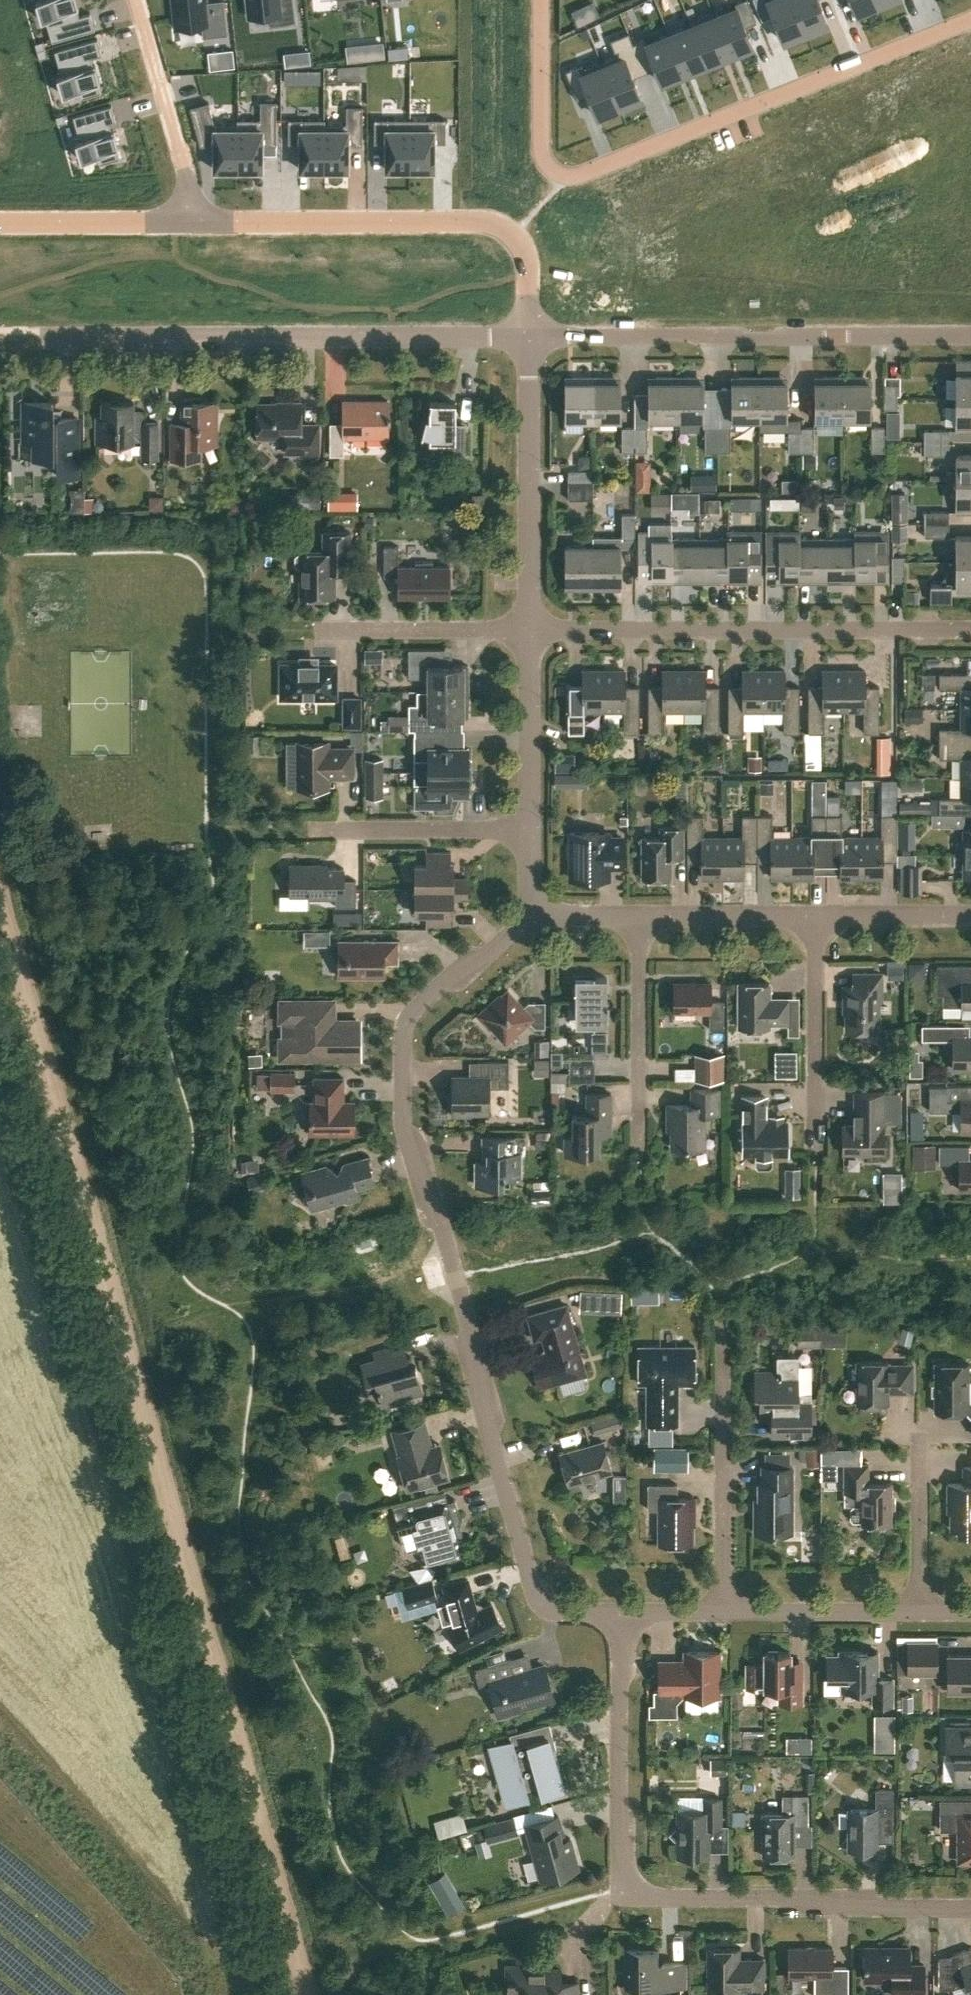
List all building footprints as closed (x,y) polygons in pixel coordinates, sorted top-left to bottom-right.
[(41,19),(45,18),(52,41),(95,29),(90,13),(79,16),(77,9),(79,8),(77,0),(35,0),(41,19)] [(203,37),(227,34),(224,0),(217,0),(206,1),(206,0),(172,0),(175,27),(201,24),(203,37)] [(248,16),(268,14),(269,25),(296,22),(293,0),(246,0),(248,16)] [(712,12),(729,55),(752,46),(744,26),(756,22),(747,0),(742,0),(735,3),(736,7),(715,16),(713,12),(712,12)] [(783,41),(805,32),(793,0),(767,0),(783,41)] [(805,32),(827,23),(818,0),(793,0),(805,32)] [(856,12),(878,3),(877,0),(851,0),(856,12)] [(579,7),(572,11),(578,25),(586,22),(579,7)] [(712,12),(690,21),(707,64),(729,55),(712,12)] [(691,26),(669,34),(684,72),(707,64),(690,21),(689,21),(691,26)] [(616,55),(601,61),(619,106),(641,97),(631,72),(642,67),(633,43),(628,32),(610,39),(616,55)] [(645,38),(633,43),(642,67),(654,63),(661,82),(684,72),(669,34),(647,43),(645,38)] [(97,38),(55,50),(61,73),(56,74),(62,94),(79,89),(81,97),(101,92),(98,84),(100,83),(95,64),(93,64),(91,57),(102,54),(97,38)] [(43,40),(35,42),(37,50),(45,48),(43,40)] [(382,43),(365,45),(367,59),(384,57),(382,43)] [(389,60),(408,58),(408,45),(387,47),(389,60)] [(45,48),(37,50),(39,58),(47,56),(45,48)] [(232,49),(208,52),(210,69),(234,66),(232,49)] [(308,51),(300,52),(301,63),(310,63),(308,51)] [(579,65),(565,70),(575,94),(587,89),(597,115),(619,106),(601,61),(581,69),(579,65)] [(296,81),(296,69),(284,69),(284,81),(296,81)] [(208,101),(190,106),(200,145),(214,145),(214,169),(238,169),(238,119),(237,119),(237,123),(214,123),(208,101)] [(238,119),(238,169),(262,169),(262,145),(276,145),(276,101),(260,101),(260,119),(238,119)] [(110,105),(72,116),(79,139),(75,140),(80,159),(97,155),(99,163),(119,158),(117,149),(118,149),(112,130),(111,130),(109,123),(115,121),(110,105)] [(323,118),(324,169),(348,169),(347,144),(362,145),(362,105),(346,105),(346,123),(325,123),(325,119),(323,118)] [(63,113),(56,116),(58,123),(66,121),(63,113)] [(288,119),(288,142),(300,142),(300,169),(324,169),(323,118),(288,119)] [(374,118),(374,142),(386,142),(386,169),(410,169),(410,119),(374,118)] [(410,119),(410,169),(434,168),(434,142),(446,142),(445,119),(410,119)] [(956,398),(970,398),(970,360),(956,360),(956,398)] [(565,382),(565,420),(593,420),(593,377),(573,377),(573,382),(565,382)] [(593,377),(593,420),(620,420),(620,382),(612,382),(612,377),(593,377)] [(648,382),(648,420),(676,420),(676,377),(656,377),(656,382),(648,382)] [(676,377),(676,420),(703,420),(703,382),(695,382),(695,377),(676,377)] [(732,420),(759,420),(759,377),(740,377),(740,382),(732,382),(732,420)] [(759,420),(786,420),(786,382),(778,382),(778,377),(759,377),(759,420)] [(815,382),(815,420),(842,420),(842,377),(823,377),(823,382),(815,382)] [(842,377),(842,420),(870,420),(870,382),(862,382),(862,377),(842,377)] [(897,409),(897,384),(884,384),(884,409),(897,409)] [(956,430),(970,430),(970,398),(956,398),(956,430)] [(387,435),(387,400),(343,400),(343,423),(330,423),(330,455),(344,455),(344,435),(387,435)] [(421,435),(429,437),(429,442),(446,442),(446,455),(468,455),(468,429),(456,429),(456,402),(433,402),(430,401),(429,402),(431,403),(429,409),(429,418),(427,418),(426,418),(421,435)] [(23,439),(19,439),(19,457),(58,457),(58,476),(78,476),(78,418),(59,418),(59,411),(53,411),(53,402),(23,402),(23,439)] [(142,440),(142,458),(158,458),(158,422),(143,422),(143,411),(134,411),(134,402),(102,402),(102,416),(100,416),(100,428),(102,428),(102,442),(134,442),(134,440),(142,440)] [(185,402),(185,429),(172,429),(172,459),(199,459),(199,445),(219,445),(219,402),(185,402)] [(299,452),(299,456),(318,455),(318,424),(301,424),(301,402),(290,402),(287,404),(257,404),(257,436),(284,436),(284,452),(299,452)] [(634,452),(634,427),(622,427),(622,452),(634,452)] [(647,427),(634,427),(634,452),(647,452),(647,427)] [(717,452),(717,427),(705,427),(705,452),(717,452)] [(730,427),(717,427),(717,452),(730,452),(730,427)] [(801,452),(801,427),(788,427),(788,452),(801,452)] [(813,427),(801,427),(801,452),(813,452),(813,427)] [(871,452),(884,452),(884,427),(871,427),(871,452)] [(924,430),(924,442),(949,442),(949,430),(924,430)] [(949,442),(924,442),(924,455),(949,455),(949,442)] [(802,468),(817,467),(817,454),(802,454),(802,468)] [(956,479),(970,480),(970,455),(956,455),(956,479)] [(639,462),(638,493),(653,494),(655,463),(639,462)] [(568,470),(568,483),(593,483),(593,470),(568,470)] [(735,471),(735,489),(753,489),(753,471),(735,471)] [(956,512),(970,512),(970,480),(956,479),(956,512)] [(797,491),(797,481),(783,481),(783,492),(797,491)] [(593,483),(568,483),(568,499),(593,499),(593,483)] [(67,488),(68,511),(90,511),(89,496),(82,497),(82,488),(67,488)] [(471,510),(483,511),(483,493),(471,493),(471,510)] [(290,495),(290,509),(319,509),(319,494),(290,495)] [(833,508),(843,508),(843,495),(833,495),(833,508)] [(800,497),(800,510),(815,510),(815,497),(800,497)] [(697,511),(710,512),(710,498),(697,498),(697,511)] [(892,522),(907,522),(907,505),(892,505),(892,522)] [(924,511),(924,524),(949,524),(949,511),(924,511)] [(622,539),(635,539),(634,514),(622,514),(622,539)] [(907,539),(907,524),(892,524),(892,539),(907,539)] [(949,524),(924,524),(924,536),(949,536),(949,524)] [(671,531),(639,531),(639,581),(671,581),(671,538),(671,531)] [(728,531),(728,538),(728,539),(728,581),(760,581),(760,531),(728,531)] [(798,538),(799,538),(799,531),(766,531),(766,581),(798,581),(798,538)] [(856,581),(887,581),(887,532),(875,531),(855,531),(855,538),(856,538),(856,581)] [(300,568),(300,596),(334,596),(334,571),(350,571),(350,532),(324,532),(324,551),(300,551),(300,553),(298,553),(295,557),(295,565),(298,568),(300,568)] [(970,561),(970,536),(956,536),(956,561),(970,561)] [(728,538),(700,539),(700,576),(707,576),(707,581),(728,581),(728,539),(728,538)] [(820,576),(827,576),(827,538),(799,538),(798,538),(798,581),(820,581),(820,576)] [(834,576),(834,581),(856,581),(856,538),(855,538),(827,538),(827,576),(834,576)] [(671,539),(671,581),(692,581),(692,576),(700,576),(700,539),(671,539)] [(432,566),(432,562),(416,562),(416,566),(398,566),(398,546),(384,546),(384,576),(398,576),(398,596),(449,596),(449,566),(432,566)] [(573,584),(573,588),(593,588),(593,546),(565,546),(565,584),(573,584)] [(593,546),(593,588),(612,588),(612,584),(620,584),(620,546),(593,546)] [(891,581),(904,581),(904,556),(891,556),(891,581)] [(956,570),(952,570),(942,580),(942,584),(930,584),(930,601),(951,601),(951,593),(956,593),(970,593),(970,561),(956,561),(956,570)] [(905,590),(905,603),(918,604),(919,590),(905,590)] [(474,644),(474,634),(455,634),(455,644),(474,644)] [(428,677),(428,691),(468,691),(468,665),(441,665),(441,649),(409,649),(409,677),(428,677)] [(281,664),(281,697),(336,697),(336,664),(281,664)] [(568,687),(568,733),(584,733),(584,710),(603,710),(603,671),(582,671),(582,687),(568,687)] [(603,671),(603,710),(623,710),(623,733),(639,733),(639,686),(625,686),(625,671),(603,671)] [(664,710),(684,710),(683,671),(662,671),(662,686),(648,686),(648,733),(664,733),(664,710)] [(703,710),(703,733),(719,733),(719,686),(705,686),(705,671),(683,671),(684,710),(703,710)] [(744,710),(763,710),(763,671),(742,671),(742,686),(728,686),(728,733),(744,733),(744,710)] [(783,733),(799,733),(799,686),(785,686),(785,671),(763,671),(763,710),(783,710),(783,733)] [(808,686),(808,733),(824,732),(824,710),(844,710),(844,671),(822,671),(822,686),(808,686)] [(844,671),(844,710),(863,710),(864,732),(879,732),(879,686),(865,686),(865,671),(844,671)] [(922,673),(922,688),(934,688),(934,673),(922,673)] [(970,708),(970,673),(939,673),(939,688),(961,688),(961,708),(970,708)] [(409,704),(409,730),(441,730),(441,717),(468,717),(468,691),(428,691),(428,704),(409,704)] [(365,724),(365,704),(349,704),(349,724),(365,724)] [(970,743),(970,708),(961,708),(961,728),(939,728),(939,743),(970,743)] [(821,733),(804,734),(805,770),(822,770),(821,733)] [(248,751),(259,751),(259,734),(248,734),(248,751)] [(428,760),(428,771),(471,771),(471,760),(468,757),(468,748),(447,748),(444,745),(444,735),(414,735),(414,760),(428,760)] [(894,774),(895,738),(880,738),(880,774),(894,774)] [(327,786),(327,775),(351,775),(351,749),(327,749),(327,742),(299,742),(299,787),(327,786)] [(970,778),(970,743),(939,743),(939,758),(961,758),(961,778),(970,778)] [(573,769),(573,757),(556,757),(556,769),(573,769)] [(379,796),(380,783),(383,783),(382,759),(365,759),(366,796),(379,796)] [(764,759),(764,771),(781,771),(782,762),(778,762),(778,760),(764,759)] [(434,808),(434,811),(452,811),(457,800),(454,798),(454,795),(468,795),(468,785),(471,782),(471,771),(428,771),(428,782),(414,782),(414,808),(434,808)] [(961,778),(961,797),(939,797),(939,813),(970,813),(970,778),(961,778)] [(881,779),(881,797),(896,797),(896,779),(881,779)] [(902,781),(902,790),(924,790),(924,781),(902,781)] [(839,795),(826,795),(826,806),(839,806),(839,795)] [(931,813),(931,826),(955,826),(955,813),(931,813)] [(701,861),(701,877),(723,877),(722,838),(703,838),(703,815),(687,815),(687,861),(701,861)] [(722,838),(723,877),(744,877),(744,861),(757,861),(757,815),(742,815),(742,838),(722,838)] [(757,815),(757,861),(771,861),(771,877),(792,877),(792,837),(772,837),(772,815),(757,815)] [(792,837),(792,877),(813,877),(813,861),(827,861),(827,815),(812,815),(812,837),(792,837)] [(827,815),(827,861),(840,861),(840,877),(861,877),(861,837),(842,837),(841,815),(827,815)] [(861,837),(861,877),(883,877),(882,861),(897,861),(897,815),(881,815),(881,837),(861,837)] [(683,826),(660,826),(660,837),(642,837),(642,878),(671,877),(671,856),(683,856),(683,826)] [(571,843),(568,846),(568,858),(571,861),(571,878),(608,878),(608,866),(623,866),(622,838),(608,838),(608,832),(571,832),(571,843)] [(414,863),(414,888),(468,888),(468,878),(454,878),(454,863),(451,863),(451,852),(426,852),(426,863),(414,863)] [(280,895),(280,909),(309,909),(309,898),(335,898),(335,906),(356,906),(356,880),(336,880),(336,868),(322,868),(319,864),(316,864),(290,864),(290,895),(280,895)] [(921,865),(901,865),(901,893),(921,893),(921,865)] [(426,924),(451,924),(451,913),(454,913),(454,898),(468,898),(468,888),(414,888),(414,913),(426,913),(426,924)] [(309,941),(326,941),(326,927),(310,927),(309,941)] [(380,956),(398,956),(398,940),(339,940),(339,976),(384,976),(384,962),(380,962),(380,956)] [(888,965),(888,980),(904,979),(904,965),(888,965)] [(909,965),(909,976),(922,976),(921,965),(909,965)] [(943,994),(943,1007),(962,1007),(962,1016),(970,1016),(970,965),(937,965),(937,994),(943,994)] [(856,986),(843,986),(843,1001),(848,1001),(847,1030),(877,1030),(877,987),(881,987),(882,973),(856,973),(856,986)] [(535,977),(536,994),(547,993),(546,976),(535,977)] [(575,977),(575,1025),(607,1025),(607,977),(575,977)] [(709,1011),(710,1029),(723,1029),(723,1001),(711,1001),(711,983),(674,983),(674,1011),(709,1011)] [(769,999),(769,983),(739,983),(739,1028),(769,1028),(769,1023),(788,1023),(788,999),(769,999)] [(490,1028),(491,1027),(505,1042),(529,1021),(535,1028),(545,1028),(545,1002),(529,1001),(523,1006),(508,990),(492,1004),(490,1003),(477,1014),(490,1028)] [(297,1042),(304,1049),(304,1057),(358,1056),(358,1021),(332,1021),(332,1018),(310,1018),(310,1002),(282,1002),(282,1019),(297,1019),(297,1024),(295,1026),(295,1036),(298,1038),(297,1042)] [(953,1036),(954,1069),(970,1069),(970,1036),(953,1036)] [(694,1055),(694,1081),(723,1081),(723,1054),(694,1055)] [(569,1081),(594,1081),(594,1057),(569,1057),(569,1081)] [(533,1059),(533,1075),(548,1075),(548,1059),(533,1059)] [(509,1062),(477,1062),(477,1076),(452,1076),(452,1116),(470,1115),(470,1113),(489,1113),(489,1087),(509,1087),(509,1062)] [(796,1075),(796,1067),(783,1067),(784,1076),(796,1075)] [(271,1088),(295,1088),(295,1072),(271,1072),(271,1073),(259,1073),(259,1087),(271,1088)] [(306,1117),(310,1117),(310,1133),(354,1133),(354,1101),(343,1101),(343,1077),(314,1077),(314,1101),(305,1101),(306,1117)] [(946,1085),(929,1085),(929,1111),(961,1111),(961,1130),(970,1130),(970,1085),(946,1085)] [(671,1122),(671,1147),(674,1147),(677,1149),(682,1149),(685,1147),(703,1147),(703,1114),(719,1114),(719,1089),(691,1089),(691,1105),(667,1105),(667,1122),(671,1122)] [(611,1126),(611,1093),(587,1093),(587,1114),(573,1114),(573,1136),(565,1136),(565,1153),(599,1153),(599,1133),(604,1133),(604,1126),(611,1126)] [(843,1153),(883,1153),(883,1123),(897,1123),(897,1093),(854,1093),(854,1112),(857,1112),(857,1117),(854,1117),(854,1125),(843,1125),(843,1153)] [(765,1097),(743,1097),(743,1154),(787,1154),(787,1122),(765,1122),(765,1097)] [(503,1185),(503,1175),(521,1175),(521,1153),(524,1153),(524,1136),(508,1136),(508,1137),(483,1137),(483,1161),(475,1161),(475,1185),(503,1185)] [(969,1159),(969,1145),(939,1145),(939,1163),(959,1163),(959,1189),(970,1189),(970,1159),(969,1159)] [(935,1170),(935,1146),(912,1146),(913,1170),(935,1170)] [(356,1188),(375,1183),(367,1157),(344,1163),(338,1173),(326,1166),(302,1172),(307,1192),(303,1199),(318,1208),(338,1202),(340,1198),(347,1202),(359,1198),(356,1188)] [(274,1169),(251,1176),(255,1189),(269,1185),(267,1180),(276,1177),(274,1169)] [(891,1178),(893,1202),(905,1201),(904,1177),(891,1178)] [(786,1181),(786,1197),(801,1197),(801,1181),(786,1181)] [(531,1199),(551,1198),(550,1189),(531,1190),(531,1199)] [(643,1294),(642,1287),(631,1287),(631,1299),(637,1299),(643,1294)] [(623,1292),(604,1291),(604,1312),(622,1313),(623,1292)] [(544,1355),(540,1353),(531,1356),(539,1387),(586,1374),(566,1304),(528,1315),(534,1339),(542,1337),(545,1346),(549,1348),(544,1355)] [(898,1340),(910,1343),(914,1329),(901,1325),(898,1340)] [(403,1344),(373,1352),(375,1359),(361,1363),(366,1381),(375,1378),(383,1406),(403,1400),(402,1397),(423,1391),(416,1365),(410,1367),(403,1344)] [(639,1346),(639,1383),(647,1383),(647,1423),(678,1423),(678,1383),(695,1383),(695,1346),(639,1346)] [(806,1434),(806,1402),(799,1402),(799,1378),(798,1357),(777,1356),(777,1373),(755,1373),(755,1394),(759,1394),(759,1411),(775,1411),(775,1434),(806,1434)] [(856,1403),(888,1403),(888,1392),(912,1392),(913,1364),(888,1364),(888,1361),(856,1361),(856,1403)] [(967,1413),(970,1418),(970,1401),(968,1401),(968,1362),(935,1362),(935,1411),(967,1411),(967,1413)] [(622,1425),(619,1413),(591,1421),(595,1433),(622,1425)] [(400,1455),(398,1455),(408,1488),(449,1476),(439,1444),(431,1446),(424,1421),(393,1430),(400,1455)] [(383,1439),(379,1427),(363,1431),(367,1444),(383,1439)] [(563,1476),(567,1478),(569,1484),(579,1481),(584,1483),(595,1480),(597,1475),(611,1472),(603,1441),(560,1453),(563,1464),(561,1468),(563,1476)] [(819,1464),(819,1446),(805,1446),(805,1464),(819,1464)] [(676,1468),(675,1448),(653,1448),(654,1468),(676,1468)] [(849,1450),(849,1459),(877,1460),(877,1450),(849,1450)] [(861,1521),(861,1523),(891,1523),(891,1483),(868,1483),(868,1463),(844,1463),(844,1491),(861,1491),(861,1505),(853,1505),(850,1508),(850,1518),(853,1521),(861,1521)] [(762,1483),(759,1483),(759,1510),(755,1510),(755,1532),(788,1532),(788,1512),(792,1512),(792,1466),(762,1466),(762,1483)] [(964,1466),(964,1483),(948,1483),(948,1501),(951,1502),(951,1528),(966,1528),(966,1532),(970,1532),(970,1466),(964,1466)] [(695,1498),(677,1498),(677,1484),(648,1484),(648,1509),(658,1509),(658,1543),(693,1543),(693,1516),(695,1516),(695,1498)] [(455,1499),(406,1512),(404,1516),(406,1522),(398,1524),(404,1547),(407,1549),(418,1545),(423,1562),(427,1564),(460,1555),(462,1553),(455,1527),(461,1525),(462,1523),(455,1499)] [(438,1598),(432,1577),(402,1585),(407,1607),(435,1600),(438,1598)] [(443,1586),(460,1646),(484,1639),(483,1636),(503,1626),(492,1603),(481,1609),(475,1606),(468,1579),(443,1586)] [(936,1641),(908,1641),(908,1673),(937,1673),(936,1641)] [(653,1704),(677,1704),(677,1691),(685,1691),(685,1695),(719,1695),(719,1651),(685,1651),(685,1661),(659,1661),(659,1690),(653,1690),(653,1704)] [(790,1651),(765,1651),(765,1664),(747,1664),(747,1687),(755,1687),(765,1687),(780,1687),(780,1702),(802,1702),(802,1660),(790,1660),(790,1651)] [(827,1678),(841,1678),(841,1688),(873,1688),(873,1704),(893,1704),(893,1678),(878,1678),(878,1651),(839,1651),(839,1655),(827,1655),(827,1678)] [(970,1691),(970,1654),(947,1654),(947,1691),(970,1691)] [(490,1682),(495,1700),(494,1700),(498,1716),(513,1711),(513,1710),(553,1698),(544,1665),(513,1674),(509,1659),(474,1669),(479,1685),(490,1682)] [(906,1711),(920,1711),(919,1695),(905,1695),(906,1711)] [(875,1731),(896,1731),(896,1712),(875,1712),(875,1731)] [(551,1749),(556,1748),(549,1722),(509,1734),(511,1741),(492,1747),(507,1803),(529,1797),(526,1787),(538,1784),(541,1796),(562,1790),(551,1749)] [(955,1784),(970,1784),(970,1726),(946,1726),(946,1751),(954,1751),(955,1784)] [(800,1735),(800,1751),(812,1751),(813,1735),(800,1735)] [(729,1753),(728,1741),(713,1742),(714,1754),(729,1753)] [(710,1757),(710,1775),(727,1775),(727,1757),(710,1757)] [(856,1849),(867,1855),(871,1849),(877,1849),(877,1823),(893,1823),(893,1789),(875,1789),(875,1809),(849,1809),(849,1849),(856,1849)] [(792,1795),(792,1813),(762,1813),(762,1855),(794,1855),(794,1825),(808,1825),(808,1795),(792,1795)] [(677,1826),(669,1834),(677,1842),(677,1855),(709,1855),(709,1826),(721,1826),(721,1798),(703,1798),(703,1811),(677,1811),(677,1826)] [(970,1862),(970,1813),(967,1813),(967,1799),(940,1799),(940,1829),(958,1829),(958,1861),(970,1861),(970,1862)] [(594,1801),(575,1805),(577,1814),(596,1810),(594,1801)] [(468,1827),(464,1811),(436,1818),(441,1834),(468,1827)] [(558,1815),(525,1824),(540,1879),(579,1868),(570,1838),(565,1839),(558,1815)] [(514,1817),(486,1824),(490,1837),(518,1830),(514,1817)] [(487,1837),(475,1840),(479,1856),(491,1852),(487,1837)] [(432,1884),(451,1911),(464,1902),(445,1874),(432,1884)] [(657,1947),(626,1947),(626,1986),(685,1986),(685,1961),(657,1961),(657,1947)] [(723,1991),(723,1994),(739,1994),(739,1987),(764,1987),(764,1958),(739,1958),(739,1947),(707,1947),(707,1991),(723,1991)] [(789,1976),(814,1976),(814,1994),(848,1994),(848,1966),(832,1966),(832,1947),(789,1947),(789,1976)] [(864,1979),(892,1979),(892,1994),(924,1994),(924,1964),(909,1964),(909,1947),(864,1947),(864,1979)] [(952,1958),(938,1958),(938,1988),(952,1988),(967,1983),(970,1994),(970,1947),(952,1953),(952,1958)] [(578,1981),(561,1980),(561,1969),(530,1968),(530,1966),(508,1966),(508,1994),(578,1994),(578,1981)]
